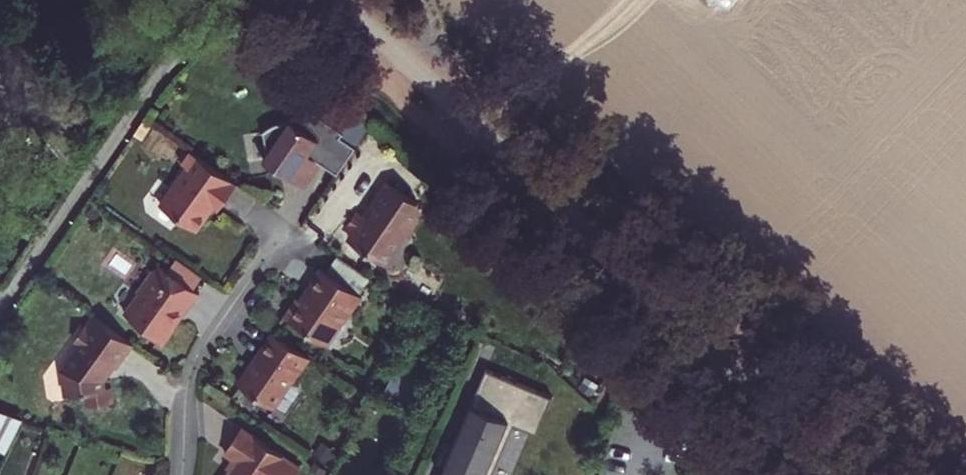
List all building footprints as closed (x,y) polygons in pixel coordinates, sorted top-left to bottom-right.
[(337,174),(355,147),(340,137),(342,132),(314,113),(296,116),(290,117),(289,120),(287,120),(285,120),(281,121),(276,123),(272,125),(267,128),(265,129),(263,130),(263,132),(264,132),(267,154),(263,159),(269,164),(270,170),(277,169),(288,167),(290,164),(298,169),(308,155),(323,165),(337,174)] [(218,209),(236,184),(198,156),(189,150),(181,162),(187,167),(160,205),(195,230),(213,205),(218,209)] [(288,167),(277,169),(307,189),(323,165),(308,155),(298,169),(290,164),(288,167)] [(354,244),(382,263),(403,233),(409,232),(415,223),(414,217),(418,210),(418,203),(387,181),(370,205),(370,206),(370,207),(370,208),(370,210),(371,211),(367,218),(357,211),(345,229),(350,232),(355,235),(353,238),(354,244)] [(355,235),(350,232),(345,238),(354,244),(353,238),(355,235)] [(335,256),(324,272),(357,295),(368,278),(335,256)] [(167,270),(193,289),(202,276),(176,257),(167,270)] [(154,271),(151,269),(136,291),(139,293),(124,313),(142,326),(143,326),(144,332),(160,344),(172,327),(171,326),(186,305),(188,307),(199,293),(193,289),(167,270),(159,265),(154,271)] [(294,298),(283,315),(317,338),(332,335),(331,328),(341,314),(345,317),(346,318),(360,297),(357,295),(324,272),(319,269),(305,290),(307,292),(300,302),(294,298)] [(78,341),(81,343),(62,370),(65,395),(85,392),(87,406),(110,403),(108,388),(103,388),(102,380),(112,366),(115,368),(132,344),(92,314),(82,328),(83,328),(77,336),(78,341)] [(332,335),(345,317),(341,314),(331,328),(332,335)] [(294,381),(310,358),(282,339),(271,331),(256,354),(258,355),(238,384),(272,407),(291,379),(294,381)] [(332,335),(317,338),(326,344),(332,335)] [(397,399),(408,376),(395,369),(384,392),(397,399)] [(4,452),(22,418),(0,410),(0,450),(4,452)] [(241,427),(224,452),(232,457),(237,460),(229,471),(226,474),(295,474),(301,467),(241,427)] [(237,460),(232,457),(225,467),(229,471),(237,460)] [(640,471),(614,464),(611,474),(639,474),(640,471)]
